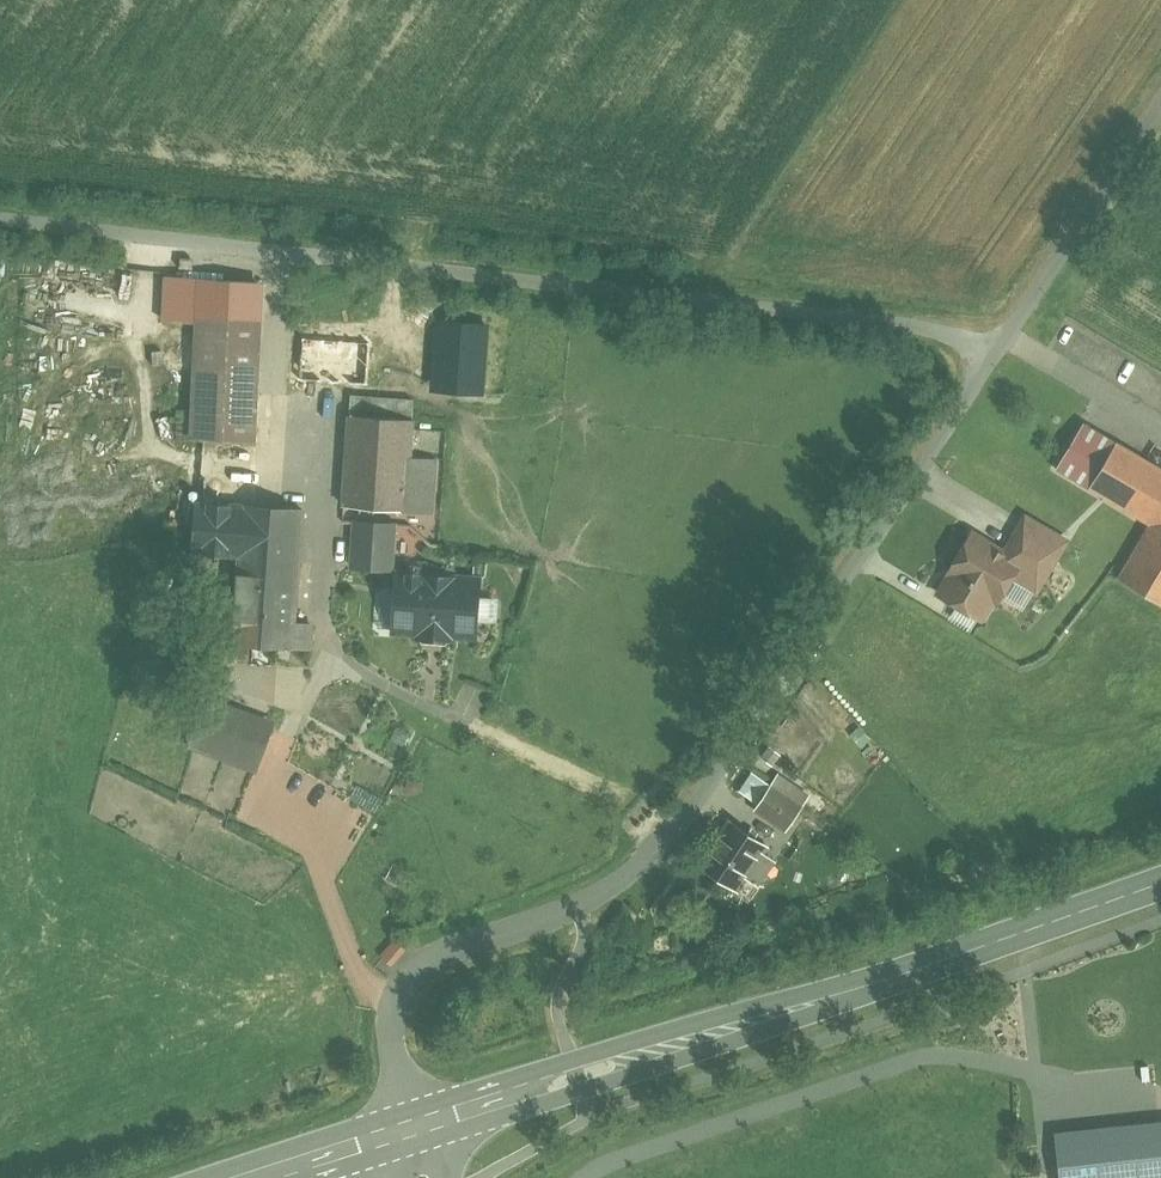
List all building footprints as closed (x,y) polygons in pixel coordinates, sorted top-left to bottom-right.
[(261,322),(198,319),(193,439),(255,442),(261,322)] [(369,343),(304,339),(301,378),(366,383),(369,343)] [(352,397),(351,415),(413,419),(414,401),(365,397),(352,397)] [(413,419),(351,415),(345,506),(432,512),(436,458),(410,456),(413,419)] [(1117,443),(1084,423),(1057,468),(1089,488),(1117,443)] [(1117,443),(1089,488),(1151,524),(1147,530),(1160,538),(1160,469),(1117,443)] [(305,515),(201,506),(198,551),(243,555),(243,557),(301,562),(305,515)] [(1064,544),(1027,522),(1008,554),(1045,576),(1064,544)] [(395,526),(357,523),(354,567),(393,570),(395,526)] [(1147,530),(1120,577),(1119,576),(1118,577),(1160,603),(1160,538),(1147,530)] [(981,543),(967,547),(952,572),(953,575),(941,594),(982,619),(994,599),(999,602),(1015,575),(1038,588),(1045,576),(1008,554),(983,540),(981,543)] [(301,562),(243,557),(235,644),(293,649),(301,562)] [(480,582),(400,576),(396,630),(428,633),(427,637),(445,639),(446,634),(476,636),(480,582)] [(271,729),(207,705),(192,745),(255,769),(271,729)] [(804,807),(772,786),(756,810),(788,831),(804,807)] [(766,846),(733,823),(704,867),(737,890),(766,846)] [(396,942),(384,957),(395,966),(407,952),(396,942)] [(1057,1135),(1061,1177),(1160,1177),(1160,1124),(1057,1135)]
